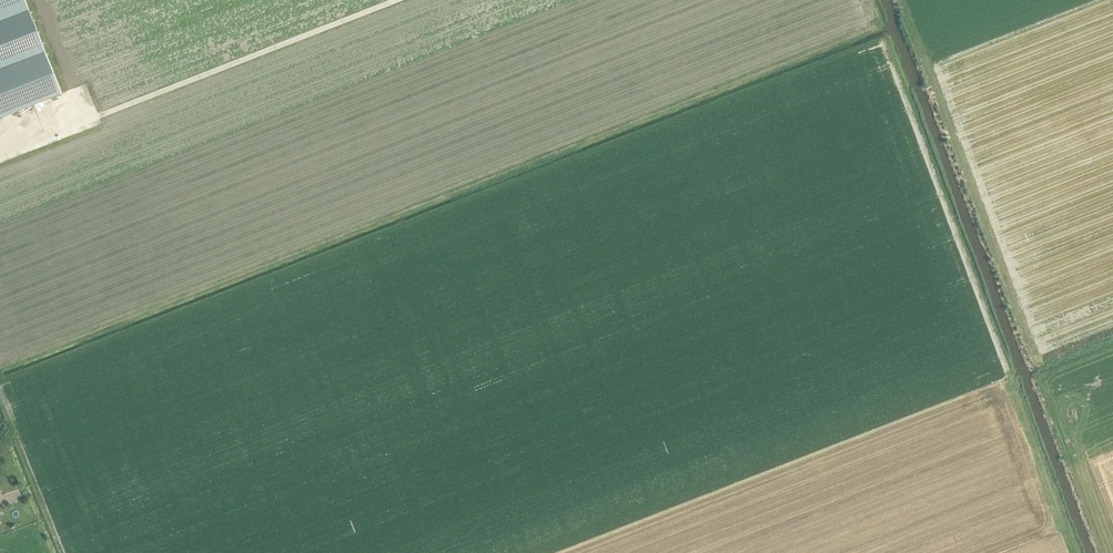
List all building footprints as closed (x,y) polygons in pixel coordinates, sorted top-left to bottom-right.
[(24,0),(0,0),(0,117),(61,93),(24,0)]
